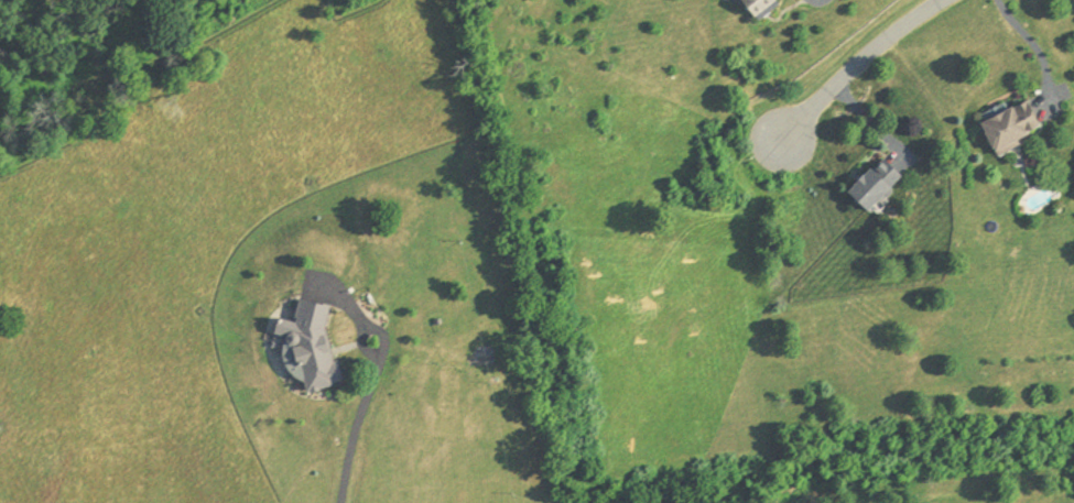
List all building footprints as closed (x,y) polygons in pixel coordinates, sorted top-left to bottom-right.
[(770,8),(764,0),(729,0),(748,25),(770,8)] [(974,125),(991,156),(1037,131),(1020,100),(974,125)] [(860,214),(896,178),(875,157),(840,193),(860,214)] [(322,307),(293,303),(290,325),(272,322),(269,347),(285,349),(295,394),(333,386),(320,327),(322,307)]
